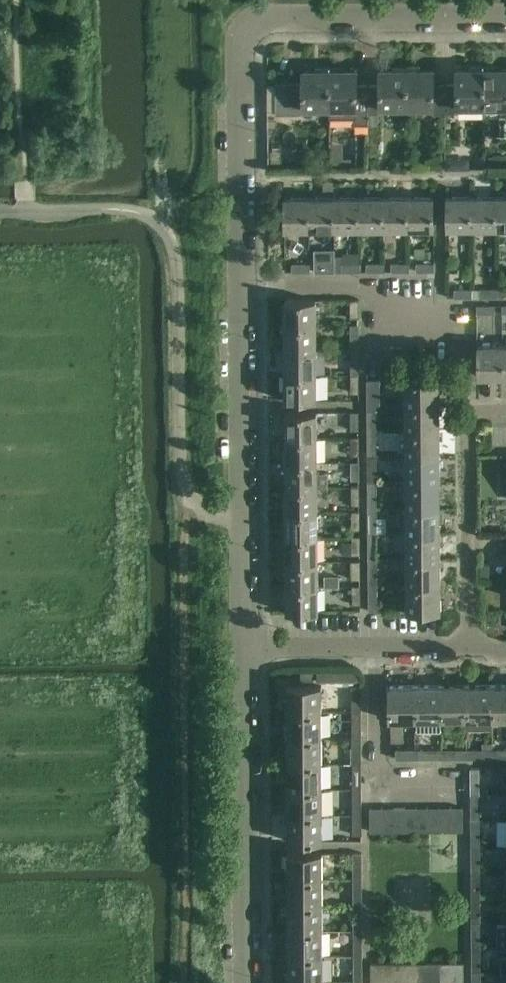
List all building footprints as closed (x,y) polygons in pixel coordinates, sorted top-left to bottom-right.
[(406,70),(407,109),(433,109),(433,113),(444,113),(444,83),(435,83),(435,69),(406,70)] [(444,83),(444,113),(459,112),(459,108),(483,108),(483,69),(457,69),(457,83),(444,83)] [(483,69),(483,107),(483,108),(505,108),(505,69),(483,69)] [(277,83),(277,114),(305,114),(305,110),(330,109),(330,70),(304,70),(304,82),(277,83)] [(330,70),(330,109),(330,118),(355,118),(355,124),(368,124),(369,113),(368,84),(358,84),(358,70),(330,70)] [(368,84),(369,113),(382,113),(382,109),(407,109),(406,70),(380,70),(380,84),(368,84)] [(313,148),(298,148),(298,164),(313,164),(313,148)] [(489,166),(505,166),(505,154),(492,154),(492,157),(489,157),(489,166)] [(344,157),(330,157),(330,169),(352,169),(352,157),(344,157)] [(472,196),(447,196),(447,228),(473,227),(472,196)] [(473,196),(472,196),(473,227),(474,227),(475,227),(498,227),(497,196),(475,196),(473,196)] [(498,227),(505,227),(505,196),(497,196),(498,227)] [(334,197),(310,198),(310,229),(335,228),(334,197)] [(355,197),(334,197),(335,228),(357,228),(359,228),(359,197),(358,197),(355,197)] [(379,197),(359,197),(359,228),(379,228),(381,228),(384,228),(384,197),(381,197),(379,197)] [(408,197),(384,197),(384,228),(408,228),(408,197)] [(408,197),(408,228),(435,228),(434,197),(408,197)] [(310,198),(284,198),(285,229),(310,229),(310,198)] [(315,249),(315,272),(318,272),(335,271),(335,263),(335,249),(315,249)] [(293,263),(293,272),(311,272),(311,263),(293,263)] [(343,263),(343,271),(361,271),(361,263),(343,263)] [(367,263),(367,271),(385,271),(385,263),(367,263)] [(392,263),(392,271),(410,271),(410,263),(392,263)] [(417,263),(417,271),(435,271),(435,263),(417,263)] [(480,288),(480,297),(498,297),(498,288),(480,288)] [(455,289),(455,297),(473,297),(473,289),(455,289)] [(285,300),(285,325),(317,325),(317,299),(285,300)] [(351,318),(360,318),(359,299),(351,299),(351,318)] [(478,305),(478,313),(496,313),(496,305),(478,305)] [(351,343),(360,342),(360,324),(351,324),(351,343)] [(285,325),(285,350),(317,349),(317,325),(285,325)] [(499,344),(478,344),(479,376),(499,376),(503,376),(503,344),(501,344),(499,344)] [(285,350),(285,375),(317,374),(317,349),(285,350)] [(352,367),(360,367),(360,349),(352,349),(352,367)] [(285,375),(286,400),(317,400),(317,374),(285,375)] [(352,392),(360,392),(360,374),(352,374),(352,392)] [(406,378),(406,405),(440,405),(440,377),(406,378)] [(368,379),(368,405),(377,405),(377,404),(381,404),(381,379),(368,379)] [(368,405),(368,430),(377,430),(377,405),(368,405)] [(406,405),(406,430),(440,430),(440,405),(406,405)] [(360,411),(351,411),(352,430),(360,430),(360,411)] [(286,412),(286,437),(317,437),(317,412),(286,412)] [(368,430),(368,456),(378,456),(377,430),(368,430)] [(406,430),(407,456),(440,455),(440,430),(406,430)] [(360,436),(352,436),(352,455),(360,455),(360,436)] [(286,437),(286,462),(317,462),(317,437),(286,437)] [(407,456),(407,481),(440,481),(440,455),(407,456)] [(368,456),(369,482),(378,482),(378,456),(368,456)] [(360,461),(352,461),(352,480),(352,482),(360,482),(361,482),(361,480),(360,461)] [(286,462),(286,487),(318,487),(318,486),(328,486),(328,472),(318,472),(317,462),(286,462)] [(407,481),(407,508),(441,508),(440,481),(407,481)] [(369,482),(369,508),(378,508),(378,482),(369,482)] [(361,486),(352,486),(352,505),(361,504),(361,486)] [(286,487),(287,510),(318,510),(318,487),(286,487)] [(369,508),(369,534),(378,534),(378,508),(369,508)] [(407,508),(407,534),(441,534),(441,508),(407,508)] [(318,510),(287,510),(287,536),(318,536),(318,510)] [(361,511),(352,511),(353,529),(361,529),(361,511)] [(369,534),(369,559),(378,559),(378,534),(369,534)] [(441,534),(407,534),(407,558),(441,558),(441,534)] [(287,537),(287,561),(318,561),(318,536),(287,536),(287,537)] [(361,554),(361,536),(353,536),(353,554),(361,554)] [(441,558),(407,558),(407,559),(407,560),(407,585),(441,584),(441,561),(441,559),(441,558)] [(369,559),(369,585),(379,585),(378,559),(369,559)] [(362,579),(361,560),(353,560),(353,579),(362,579)] [(287,561),(287,612),(318,611),(318,561),(287,561)] [(490,564),(481,564),(481,577),(490,577),(490,564)] [(407,585),(408,610),(438,610),(441,610),(441,584),(407,585)] [(353,604),(362,604),(361,585),(353,585),(353,604)] [(369,585),(370,610),(379,611),(379,585),(369,585)] [(360,672),(317,671),(316,681),(360,681),(360,672)] [(288,686),(288,711),(322,711),(322,685),(288,686)] [(353,685),(353,711),(362,711),(362,685),(353,685)] [(390,685),(390,718),(416,718),(416,685),(390,685)] [(416,685),(416,718),(442,718),(442,685),(416,685)] [(442,685),(442,718),(467,718),(467,685),(442,685)] [(467,685),(467,718),(467,728),(493,728),(493,718),(494,718),(494,685),(467,685)] [(494,685),(494,718),(505,718),(505,685),(494,685)] [(288,711),(288,737),(322,737),(322,711),(288,711)] [(353,711),(353,737),(362,737),(362,711),(353,711)] [(288,737),(288,763),(322,763),(322,737),(288,737)] [(362,737),(353,737),(353,739),(353,747),(353,763),(362,763),(362,737)] [(416,749),(396,749),(396,759),(416,758),(416,749)] [(417,749),(416,749),(416,758),(417,758),(418,758),(442,758),(442,749),(441,749),(422,749),(418,749),(417,749)] [(467,749),(442,749),(442,758),(467,758),(467,749)] [(468,749),(467,749),(467,758),(468,758),(494,758),(494,749),(492,749),(482,749),(468,749)] [(494,749),(494,758),(505,758),(505,749),(494,749)] [(288,763),(288,789),(323,789),(322,763),(288,763)] [(353,763),(353,788),(362,788),(362,763),(353,763)] [(471,768),(471,795),(480,795),(480,767),(471,768)] [(323,789),(288,789),(288,814),(323,814),(323,813),(332,813),(332,788),(323,789)] [(353,788),(354,814),(363,814),(362,788),(353,788)] [(471,795),(471,820),(481,820),(480,795),(471,795)] [(440,808),(440,831),(452,831),(452,807),(440,808)] [(452,807),(452,831),(464,831),(463,807),(452,807)] [(371,808),(371,831),(383,831),(383,808),(371,808)] [(383,808),(383,831),(395,831),(395,808),(383,808)] [(395,808),(395,831),(406,831),(406,808),(395,808)] [(406,808),(406,831),(417,831),(418,808),(406,808)] [(418,808),(417,831),(429,831),(429,808),(418,808)] [(429,808),(429,831),(440,831),(440,808),(429,808)] [(288,814),(288,841),(323,841),(323,814),(288,814)] [(354,834),(363,834),(363,814),(354,814),(354,834)] [(471,820),(472,845),(481,845),(481,820),(471,820)] [(472,845),(472,871),(481,871),(481,845),(472,845)] [(354,852),(354,879),(363,879),(363,852),(354,852)] [(288,853),(288,879),(323,879),(323,853),(288,853)] [(472,871),(472,897),(481,897),(481,871),(472,871)] [(288,879),(288,905),(323,905),(323,879),(288,879)] [(354,879),(354,905),(363,905),(363,879),(354,879)] [(472,897),(472,923),(481,923),(481,897),(472,897)] [(288,905),(288,930),(323,930),(323,905),(288,905)] [(354,905),(354,929),(363,929),(363,905),(354,905)] [(472,923),(472,947),(481,947),(481,923),(472,923)] [(363,929),(354,929),(354,931),(354,941),(354,955),(354,956),(363,956),(363,955),(363,929)] [(288,930),(288,956),(323,956),(323,930),(288,930)] [(472,947),(473,973),(482,973),(481,947),(472,947)] [(288,956),(288,982),(324,981),(323,956),(288,956)] [(363,956),(354,956),(354,981),(363,981),(363,956)] [(372,982),(384,982),(385,963),(372,963),(372,982)] [(384,982),(396,982),(396,963),(385,963),(384,982)] [(396,982),(407,982),(407,963),(396,963),(396,982)] [(407,982),(419,982),(419,963),(407,963),(407,982)] [(419,982),(430,982),(430,963),(419,963),(419,982)] [(430,982),(441,982),(441,963),(430,963),(430,982)] [(441,982),(452,982),(452,963),(441,963),(441,982)] [(452,982),(464,982),(464,963),(452,963),(452,982)] [(473,982),(482,982),(482,973),(473,973),(473,982)]
